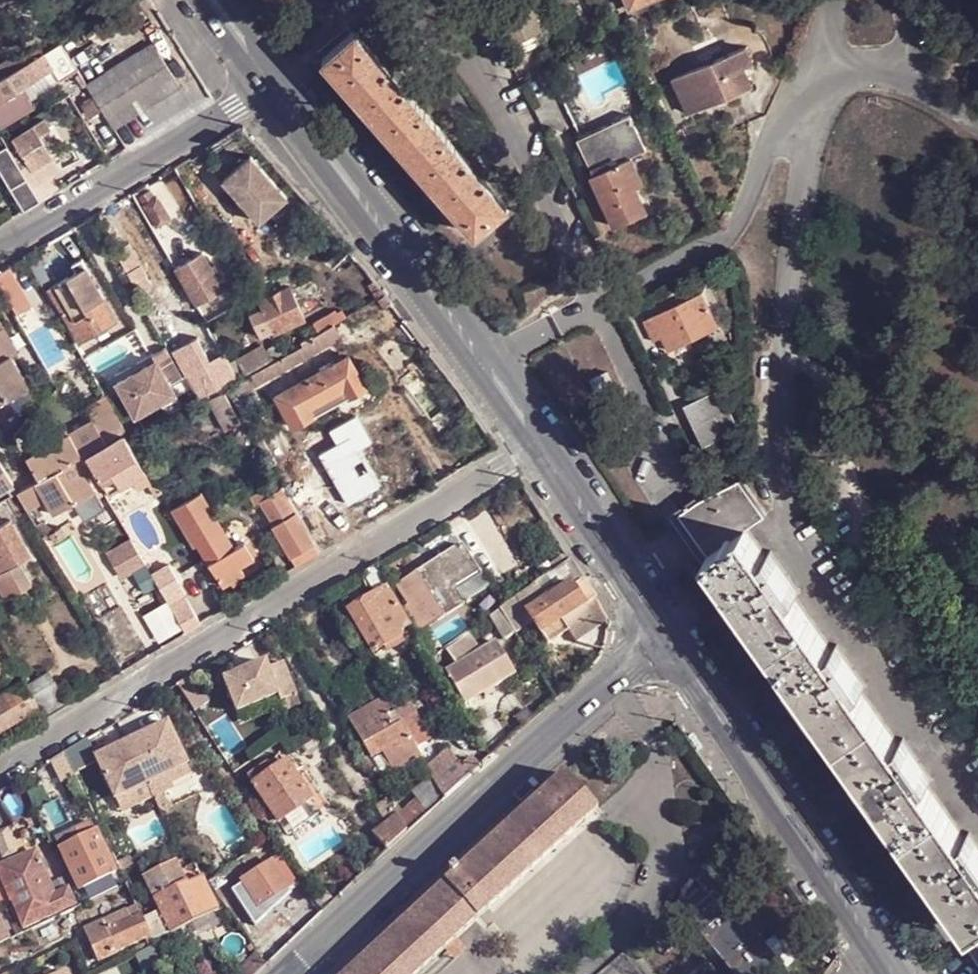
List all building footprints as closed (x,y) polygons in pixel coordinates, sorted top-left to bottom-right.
[(477,232),(508,206),(357,30),(325,57),(477,232)] [(677,78),(692,112),(756,83),(747,64),(755,60),(748,45),(677,78)] [(0,84),(0,118),(7,130),(12,127),(33,114),(41,108),(36,101),(81,70),(66,46),(17,73),(0,84)] [(184,89),(158,46),(92,87),(118,130),(184,89)] [(12,64),(0,71),(0,84),(17,73),(12,64)] [(632,113),(581,137),(605,191),(601,193),(616,226),(646,211),(632,181),(656,169),(632,113)] [(33,114),(12,127),(14,132),(34,119),(33,114)] [(39,129),(34,119),(14,132),(19,140),(39,129)] [(19,140),(36,170),(56,160),(58,159),(47,138),(58,133),(52,122),(39,129),(19,140)] [(10,142),(0,148),(0,166),(28,212),(48,201),(10,142)] [(62,171),(56,160),(36,170),(43,181),(48,178),(56,174),(62,171)] [(292,202),(255,160),(228,185),(264,226),(292,202)] [(56,174),(48,178),(56,196),(64,190),(56,174)] [(143,199),(148,207),(158,200),(154,193),(143,199)] [(174,219),(161,198),(158,200),(148,207),(161,227),(174,219)] [(134,243),(117,252),(143,295),(160,286),(134,243)] [(206,254),(181,268),(202,306),(227,291),(206,254)] [(43,262),(34,268),(46,288),(55,282),(43,262)] [(63,283),(51,291),(84,343),(120,322),(105,297),(101,299),(79,262),(73,266),(78,274),(63,283)] [(73,266),(58,274),(63,283),(78,274),(73,266)] [(12,270),(0,277),(0,285),(20,319),(36,310),(12,270)] [(309,320),(294,289),(283,293),(282,292),(272,296),(273,298),(263,302),(265,311),(276,332),(278,333),(309,320)] [(704,293),(646,321),(653,334),(662,330),(671,346),(692,336),(694,339),(721,327),(704,293)] [(264,337),(276,332),(265,311),(254,316),(264,337)] [(284,355),(318,335),(324,332),(319,324),(301,332),(302,335),(279,347),(284,355)] [(325,349),(345,338),(338,324),(324,332),(318,335),(320,339),(325,349)] [(14,357),(21,352),(5,328),(0,333),(0,334),(14,357)] [(33,386),(14,357),(0,334),(0,407),(33,386)] [(671,350),(694,339),(692,336),(671,346),(671,350)] [(232,391),(237,400),(243,397),(325,349),(320,339),(231,390),(232,391)] [(249,375),(275,360),(267,344),(241,359),(249,375)] [(187,377),(169,345),(155,354),(159,360),(121,382),(140,415),(178,392),(174,385),(187,377)] [(204,400),(229,385),(243,378),(230,356),(226,351),(223,345),(198,360),(204,369),(190,378),(204,400)] [(369,389),(352,358),(302,387),(318,418),(369,389)] [(618,388),(610,373),(595,380),(604,395),(618,388)] [(695,402),(717,393),(721,392),(713,374),(689,386),(695,402)] [(318,418),(302,387),(280,398),(298,429),(318,418)] [(246,424),(239,412),(243,410),(237,400),(232,391),(222,398),(232,414),(217,424),(222,436),(246,424)] [(709,445),(735,433),(717,393),(695,402),(689,405),(709,445)] [(130,430),(123,419),(110,396),(90,408),(99,422),(110,442),(130,430)] [(590,427),(579,411),(570,417),(581,433),(590,427)] [(144,420),(130,427),(135,438),(149,431),(144,420)] [(99,422),(73,436),(71,437),(77,446),(62,454),(56,445),(55,446),(32,461),(34,464),(43,478),(83,455),(85,458),(110,442),(99,422)] [(71,437),(73,436),(72,434),(70,435),(57,442),(54,443),(55,446),(56,445),(62,454),(77,446),(71,437)] [(93,458),(106,479),(113,490),(132,478),(126,467),(141,459),(128,437),(93,458)] [(17,485),(16,484),(3,462),(0,458),(0,495),(17,485)] [(141,459),(126,467),(132,478),(135,482),(149,473),(141,459)] [(81,460),(44,482),(34,488),(23,495),(32,509),(46,500),(56,519),(62,516),(64,519),(79,511),(76,505),(81,502),(82,504),(100,493),(102,498),(108,495),(95,473),(90,476),(81,460)] [(34,464),(23,470),(26,478),(29,477),(34,488),(44,482),(43,478),(34,464)] [(703,484),(708,497),(745,479),(740,468),(703,484)] [(974,833),(969,836),(932,785),(936,781),(907,739),(902,744),(865,691),(871,687),(841,646),(836,650),(800,597),(804,594),(775,552),(770,556),(751,530),(770,516),(745,479),(708,497),(683,516),(732,582),(730,583),(758,623),(761,623),(798,676),(796,677),(824,718),(826,717),(863,771),(861,771),(890,812),(892,811),(929,863),(927,865),(955,905),(957,904),(976,930),(968,937),(977,952),(977,840),(974,833)] [(320,546),(289,491),(273,497),(268,487),(253,496),(259,507),(265,502),(277,524),(250,540),(238,548),(206,494),(184,507),(201,535),(198,538),(228,588),(248,576),(245,568),(260,560),(263,564),(288,550),(294,560),(320,546)] [(349,503),(334,511),(346,532),(344,534),(348,541),(365,531),(349,503)] [(0,533),(0,571),(4,577),(0,580),(0,588),(8,602),(35,587),(23,566),(35,559),(14,523),(0,533)] [(120,578),(145,564),(129,537),(105,552),(120,578)] [(421,577),(447,619),(466,606),(463,598),(489,581),(467,549),(421,577)] [(172,562),(154,573),(173,606),(188,597),(192,594),(172,562)] [(523,603),(532,615),(575,587),(590,608),(599,602),(574,564),(523,603)] [(366,579),(379,599),(390,591),(394,592),(381,569),(366,579)] [(421,577),(403,589),(413,608),(406,612),(421,637),(447,619),(421,577)] [(575,587),(532,615),(538,624),(547,638),(589,609),(590,608),(575,587)] [(379,655),(404,639),(402,634),(412,629),(390,591),(379,599),(370,605),(376,615),(361,625),(379,655)] [(190,636),(206,626),(188,597),(173,606),(190,636)] [(165,602),(144,616),(159,641),(181,627),(165,602)] [(601,628),(609,624),(607,619),(605,612),(599,602),(590,608),(589,609),(594,618),(601,628)] [(508,614),(521,637),(538,624),(532,615),(523,603),(508,614)] [(370,605),(355,614),(355,617),(361,625),(376,615),(370,605)] [(594,618),(589,609),(547,638),(553,646),(594,618)] [(521,637),(508,614),(497,620),(511,644),(522,639),(521,637)] [(529,651),(547,638),(538,624),(521,637),(522,639),(529,651)] [(467,641),(452,652),(465,674),(481,664),(467,641)] [(8,651),(0,656),(0,670),(1,671),(16,664),(8,651)] [(465,674),(453,681),(469,708),(481,701),(492,694),(514,680),(498,653),(489,659),(488,656),(483,658),(485,662),(481,664),(465,674)] [(270,667),(228,683),(241,716),(282,700),(287,712),(301,706),(287,668),(273,674),(270,667)] [(12,684),(11,682),(17,678),(13,673),(1,680),(0,681),(0,684),(4,689),(12,684)] [(200,717),(214,707),(197,680),(181,690),(200,717)] [(0,698),(0,726),(3,730),(43,709),(40,704),(26,682),(0,698)] [(492,694),(481,701),(483,704),(494,698),(492,694)] [(355,722),(362,735),(389,719),(382,706),(355,722)] [(528,732),(537,723),(529,713),(520,722),(528,732)] [(404,744),(389,719),(362,735),(378,761),(404,744)] [(168,721),(137,739),(167,790),(179,783),(177,778),(172,770),(190,760),(168,721)] [(151,782),(159,795),(167,790),(137,739),(99,760),(121,800),(151,782)] [(251,780),(259,791),(291,768),(298,763),(292,754),(251,780)] [(69,756),(55,765),(67,788),(81,781),(69,756)] [(190,760),(172,770),(177,778),(195,767),(190,760)] [(448,801),(483,771),(477,763),(475,761),(467,770),(462,766),(440,785),(448,801)] [(259,791),(283,826),(297,816),(300,820),(307,816),(304,812),(316,802),(291,768),(259,791)] [(411,835),(448,801),(440,785),(434,777),(412,797),(416,805),(400,819),(411,835)] [(593,820),(559,782),(464,869),(461,865),(454,871),(458,875),(450,882),(483,919),(593,820)] [(391,800),(361,821),(372,838),(378,833),(400,819),(391,800)] [(400,819),(378,833),(392,853),(411,835),(400,819)] [(81,831),(85,843),(101,835),(95,825),(81,831)] [(15,857),(9,831),(0,833),(0,860),(15,857)] [(119,875),(101,835),(85,843),(65,852),(83,893),(119,875)] [(380,864),(384,861),(375,850),(370,854),(380,864)] [(40,857),(0,872),(0,883),(11,908),(15,906),(26,932),(81,908),(69,884),(54,889),(40,857)] [(279,867),(288,882),(295,877),(287,862),(279,867)] [(277,863),(244,882),(261,911),(293,892),(288,882),(279,867),(277,863)] [(172,893),(164,877),(151,884),(159,899),(172,893)] [(205,878),(190,885),(189,884),(172,893),(159,899),(166,912),(176,935),(221,911),(205,878)] [(349,973),(423,973),(483,919),(450,882),(349,973)] [(716,895),(723,890),(718,883),(711,888),(716,895)] [(694,913),(743,973),(790,973),(723,890),(716,895),(694,913)] [(176,935),(166,912),(147,921),(157,945),(176,935)] [(145,917),(109,935),(119,953),(148,942),(152,950),(158,947),(157,945),(147,921),(145,917)] [(0,920),(0,952),(14,943),(3,919),(0,920)] [(15,928),(21,939),(26,937),(20,926),(15,928)] [(105,959),(119,953),(109,935),(97,940),(105,959)] [(257,951),(234,973),(263,973),(268,969),(257,951)] [(634,963),(616,973),(641,973),(634,963)]
